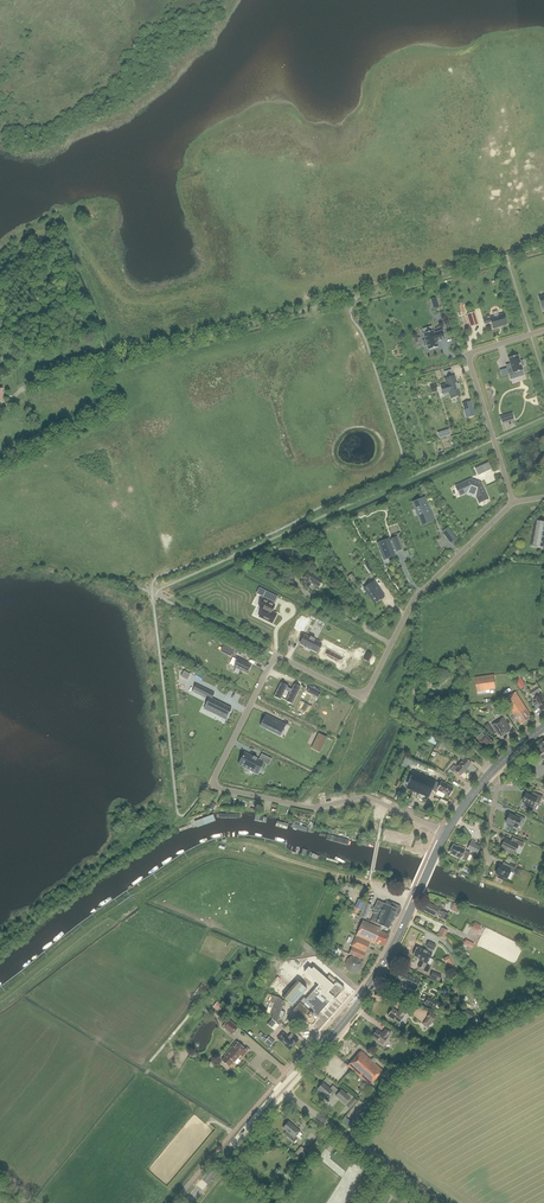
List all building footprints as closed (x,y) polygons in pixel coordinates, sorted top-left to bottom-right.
[(469,327),(479,324),(475,311),(465,314),(469,327)] [(504,314),(490,318),(484,320),(485,324),(491,322),(493,329),(507,324),(504,314)] [(434,330),(424,333),(426,340),(423,340),(425,346),(427,345),(429,350),(439,347),(437,341),(445,338),(443,330),(434,333),(434,330)] [(511,365),(507,367),(511,379),(519,377),(517,372),(523,370),(522,366),(525,366),(523,360),(520,361),(519,355),(509,358),(511,365)] [(445,384),(440,386),(442,394),(448,393),(450,398),(460,395),(455,376),(444,379),(445,384)] [(471,401),(463,403),(467,418),(476,415),(471,401)] [(512,413),(500,417),(502,423),(515,419),(512,413)] [(482,466),(475,469),(478,475),(485,472),(482,466)] [(471,478),(457,485),(461,495),(466,493),(476,496),(479,502),(487,498),(484,491),(486,490),(482,483),(471,478)] [(425,499),(414,503),(416,508),(417,508),(420,515),(418,516),(421,522),(432,518),(429,510),(428,511),(426,506),(427,506),(425,499)] [(533,544),(543,546),(543,538),(543,523),(537,522),(533,544)] [(449,527),(443,531),(447,536),(452,532),(449,527)] [(382,541),(378,543),(383,556),(385,559),(388,558),(389,558),(391,557),(395,555),(392,547),(395,546),(395,547),(400,545),(397,537),(392,539),(393,540),(390,542),(389,539),(385,540),(382,541)] [(296,575),(289,571),(286,576),(284,579),(284,580),(288,583),(287,584),(291,586),(291,585),(292,585),(295,580),(293,579),(296,575)] [(323,584),(321,583),(323,580),(308,571),(303,579),(304,579),(301,584),(309,588),(312,584),(318,588),(319,587),(320,588),(323,584)] [(352,574),(348,577),(353,584),(357,581),(352,574)] [(369,585),(365,588),(368,592),(375,603),(384,597),(374,582),(369,585)] [(263,599),(259,605),(264,608),(259,616),(264,618),(263,619),(268,621),(268,620),(273,623),(277,614),(272,611),(275,605),(263,599)] [(303,638),(300,643),(306,646),(305,647),(310,649),(311,648),(317,652),(321,643),(315,640),(316,639),(311,636),(310,637),(302,633),(301,637),(303,638)] [(367,652),(364,659),(369,662),(372,654),(367,652)] [(238,658),(234,667),(247,673),(252,664),(238,658)] [(211,665),(209,670),(215,673),(218,668),(211,665)] [(187,682),(191,674),(184,671),(180,678),(187,682)] [(496,689),(494,674),(475,677),(477,692),(496,689)] [(520,676),(515,680),(521,689),(526,686),(520,676)] [(281,683),(274,696),(280,699),(281,700),(285,690),(290,692),(286,701),(293,704),(299,690),(301,687),(294,684),(292,689),(287,687),(287,686),(281,683)] [(196,684),(193,690),(209,698),(205,706),(227,717),(232,708),(212,698),(215,693),(196,684)] [(310,686),(307,692),(318,698),(321,692),(310,686)] [(542,711),(543,709),(543,700),(539,693),(541,691),(538,686),(530,692),(533,696),(534,698),(533,699),(536,703),(534,705),(536,708),(539,707),(542,711)] [(528,717),(531,716),(516,692),(505,699),(514,714),(511,716),(513,720),(517,717),(522,724),(530,719),(528,717)] [(427,696),(427,706),(437,706),(437,696),(427,696)] [(308,712),(312,705),(302,701),(299,707),(308,712)] [(487,707),(491,712),(497,709),(502,714),(505,712),(499,703),(490,705),(487,707)] [(443,709),(440,714),(447,719),(450,714),(443,709)] [(266,715),(261,726),(279,735),(280,733),(285,723),(266,714),(266,715)] [(510,730),(511,729),(503,718),(492,726),(497,733),(498,733),(501,738),(511,731),(510,730)] [(482,733),(477,738),(482,742),(481,742),(488,748),(490,748),(492,747),(491,745),(494,742),(487,736),(486,736),(482,733)] [(542,740),(534,745),(540,754),(543,752),(543,742),(542,740)] [(434,748),(431,755),(434,756),(435,754),(436,754),(436,753),(438,753),(440,750),(434,748)] [(246,756),(242,764),(248,767),(247,770),(258,775),(263,764),(269,767),(272,760),(263,755),(259,762),(246,756)] [(464,761),(461,765),(468,771),(471,767),(470,767),(473,764),(468,760),(469,758),(465,755),(461,759),(464,761)] [(468,771),(461,765),(458,768),(455,766),(451,771),(456,774),(457,772),(462,777),(464,775),(468,771)] [(414,771),(407,788),(408,788),(428,797),(431,790),(437,792),(437,791),(437,790),(441,792),(441,793),(444,794),(449,796),(451,792),(452,792),(454,789),(453,788),(454,787),(442,781),(441,784),(436,782),(436,781),(416,772),(414,771)] [(528,794),(524,801),(527,803),(526,806),(531,808),(532,805),(535,807),(537,802),(540,804),(543,796),(536,793),(534,797),(528,794)] [(510,814),(507,822),(510,824),(509,826),(513,828),(515,826),(518,827),(520,823),(523,824),(526,818),(518,814),(517,817),(510,814)] [(192,824),(191,825),(193,829),(209,822),(207,818),(196,823),(194,819),(191,821),(192,824)] [(291,829),(306,834),(308,829),(292,824),(291,829)] [(326,840),(348,846),(349,840),(328,834),(326,840)] [(506,838),(502,847),(506,849),(506,850),(510,852),(511,851),(515,853),(519,845),(523,847),(525,843),(515,838),(513,841),(506,838)] [(473,839),(468,850),(473,852),(478,854),(481,847),(476,845),(475,844),(476,840),(473,839)] [(455,846),(451,854),(452,855),(454,856),(455,856),(462,860),(462,859),(466,861),(470,853),(466,851),(467,850),(463,848),(462,849),(455,846)] [(505,867),(500,865),(497,873),(500,874),(498,877),(503,879),(504,876),(508,878),(511,871),(514,873),(517,868),(507,863),(505,867)] [(354,907),(361,910),(365,902),(358,899),(354,907)] [(372,920),(378,922),(377,923),(381,925),(384,926),(389,929),(394,917),(396,917),(398,916),(401,910),(400,907),(392,904),(391,907),(378,901),(373,912),(375,912),(372,920)] [(365,902),(360,916),(366,919),(372,905),(365,902)] [(454,902),(450,909),(458,912),(461,906),(454,902)] [(446,921),(449,914),(442,911),(441,913),(438,911),(440,908),(429,903),(428,905),(426,904),(424,908),(426,909),(425,911),(436,916),(437,914),(440,915),(439,917),(446,921)] [(359,910),(354,908),(351,914),(356,916),(359,910)] [(384,926),(381,925),(380,927),(364,920),(352,946),(353,947),(350,953),(355,956),(353,956),(352,957),(350,958),(349,958),(348,960),(347,962),(346,964),(347,966),(347,967),(348,969),(349,970),(350,972),(352,973),(354,973),(355,973),(358,972),(359,972),(361,970),(362,969),(362,966),(363,965),(362,963),(362,961),(360,958),(362,960),(370,943),(375,945),(376,942),(384,946),(385,944),(386,944),(387,942),(387,941),(389,936),(381,932),(384,926)] [(475,922),(471,929),(478,932),(481,925),(475,922)] [(442,927),(438,935),(444,938),(448,930),(442,927)] [(465,957),(467,956),(463,950),(465,951),(467,946),(472,949),(474,944),(469,941),(466,940),(461,951),(465,957)] [(427,948),(426,950),(425,949),(424,950),(417,947),(415,952),(420,955),(421,955),(422,953),(423,954),(430,957),(432,953),(432,952),(433,950),(434,951),(436,946),(429,942),(426,947),(427,948)] [(330,945),(328,951),(340,955),(342,949),(330,945)] [(415,952),(413,955),(420,958),(419,960),(421,961),(418,966),(421,967),(423,962),(427,964),(430,957),(423,954),(422,953),(421,955),(415,952)] [(294,1004),(293,1006),(296,1008),(294,1010),(305,1020),(306,1019),(313,1025),(317,1020),(314,1017),(316,1015),(317,1016),(329,1004),(334,998),(336,999),(345,989),(330,976),(327,979),(314,968),(312,970),(309,967),(304,972),(319,985),(310,996),(308,994),(297,1007),(294,1004)] [(416,989),(420,980),(400,970),(396,980),(416,989)] [(442,975),(433,971),(430,978),(439,981),(442,975)] [(288,981),(293,977),(288,972),(284,975),(288,981)] [(298,981),(283,998),(290,1004),(292,1006),(293,1006),(294,1004),(301,997),(305,991),(307,989),(298,981)] [(278,997),(272,995),(270,1002),(267,1012),(270,1013),(274,1014),(272,1018),(278,1019),(278,1020),(279,1016),(282,1017),(284,1012),(281,1011),(284,1002),(279,998),(278,997)] [(438,1002),(428,997),(425,1003),(435,1008),(438,1002)] [(213,1007),(219,1011),(223,1006),(218,1001),(213,1007)] [(471,1019),(474,1011),(462,1007),(459,1015),(471,1019)] [(399,1023),(408,1012),(402,1008),(400,1011),(401,1012),(400,1013),(394,1009),(389,1015),(389,1016),(389,1017),(392,1019),(393,1019),(399,1023)] [(427,1017),(423,1024),(428,1028),(436,1016),(430,1011),(427,1017)] [(223,1027),(232,1035),(239,1027),(229,1019),(223,1027)] [(272,1019),(267,1024),(272,1028),(276,1022),(272,1019)] [(383,1045),(392,1033),(386,1029),(384,1032),(385,1033),(384,1034),(378,1030),(373,1037),(374,1037),(373,1038),(376,1041),(377,1040),(383,1045)] [(278,1039),(282,1043),(284,1045),(290,1050),(299,1040),(292,1034),(289,1037),(284,1033),(278,1039)] [(270,1036),(265,1042),(271,1046),(275,1041),(270,1036)] [(243,1057),(248,1051),(237,1041),(232,1047),(233,1048),(225,1057),(226,1057),(223,1061),(230,1067),(235,1062),(238,1064),(241,1060),(239,1059),(242,1056),(243,1057)] [(370,1085),(384,1071),(362,1051),(349,1066),(370,1085)] [(330,1093),(333,1096),(339,1090),(334,1086),(330,1089),(323,1083),(318,1089),(327,1097),(330,1093)] [(336,1096),(345,1104),(351,1097),(341,1089),(336,1096)] [(376,1095),(371,1101),(375,1104),(379,1098),(376,1095)] [(354,1100),(353,1098),(347,1105),(350,1109),(358,1100),(355,1098),(354,1100)] [(297,1136),(301,1132),(289,1121),(284,1128),(287,1131),(285,1134),(295,1143),(299,1138),(297,1136)] [(301,1146),(296,1152),(295,1153),(302,1158),(305,1155),(308,1151),(305,1148),(304,1149),(301,1146)]
